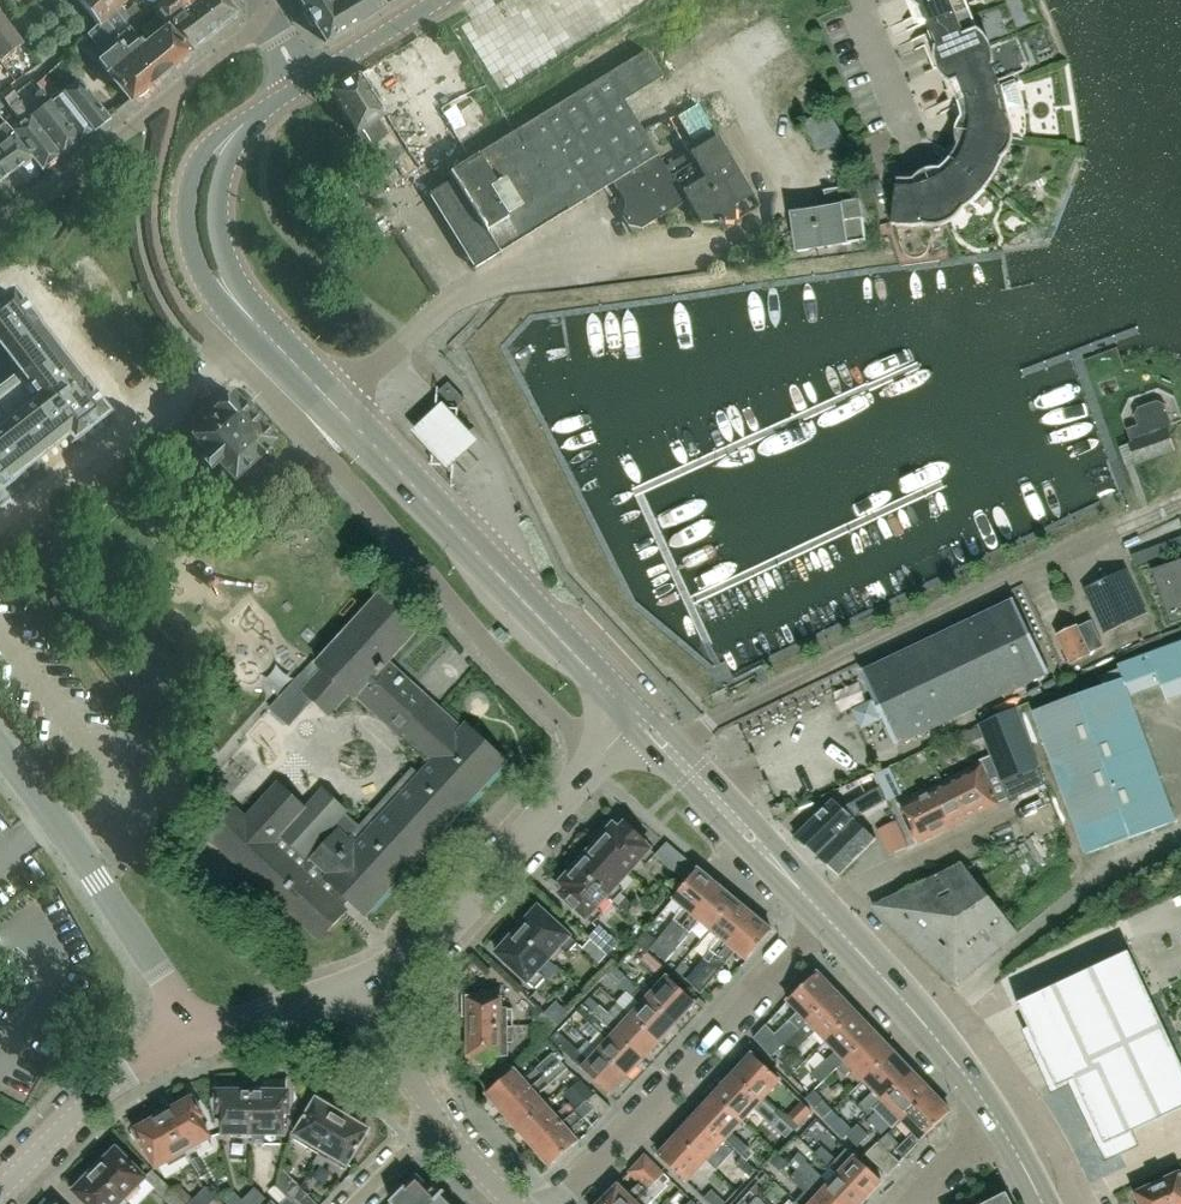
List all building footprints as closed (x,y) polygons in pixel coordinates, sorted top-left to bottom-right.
[(98,26),(115,12),(122,6),(116,0),(76,0),(98,26)] [(136,24),(130,30),(142,45),(167,27),(202,0),(165,0),(164,0),(136,24)] [(167,27),(188,54),(192,50),(237,15),(224,0),(202,0),(167,27)] [(311,19),(342,0),(299,0),(311,19)] [(379,0),(342,0),(311,19),(325,43),(346,30),(368,17),(367,17),(383,7),(379,0)] [(926,29),(968,11),(963,0),(914,0),(926,29)] [(122,6),(115,12),(130,30),(136,24),(122,6)] [(968,11),(926,29),(941,66),(983,48),(968,11)] [(98,26),(87,36),(103,57),(97,61),(103,69),(115,83),(130,101),(133,99),(140,98),(146,93),(149,86),(188,54),(167,27),(142,45),(130,30),(115,12),(98,26)] [(23,43),(0,13),(0,61),(23,43)] [(410,68),(417,78),(428,69),(431,73),(459,51),(441,27),(407,53),(416,64),(410,68)] [(998,85),(983,48),(941,66),(956,103),(998,85)] [(646,51),(503,139),(449,172),(453,179),(429,194),(475,268),(604,188),(613,183),(657,156),(624,101),(662,78),(646,51)] [(418,169),(359,76),(355,78),(354,78),(330,94),(388,188),(418,169)] [(44,78),(37,86),(81,139),(92,131),(92,132),(108,120),(77,81),(59,96),(44,78)] [(1011,80),(998,85),(956,103),(956,104),(960,117),(960,131),(1005,138),(1006,127),(1006,116),(1003,105),(1017,103),(1011,80)] [(9,86),(0,93),(0,95),(23,122),(12,130),(32,158),(42,170),(61,155),(17,100),(19,98),(9,86)] [(22,96),(19,98),(17,100),(61,155),(81,139),(37,86),(36,88),(34,87),(31,89),(45,105),(35,112),(22,96)] [(711,129),(697,105),(685,113),(685,112),(676,117),(676,116),(675,117),(690,142),(711,129)] [(843,140),(826,109),(799,124),(817,154),(843,140)] [(14,171),(20,167),(24,169),(31,164),(30,159),(32,158),(12,130),(5,123),(0,127),(0,154),(14,171)] [(954,151),(948,159),(985,187),(993,174),(999,162),(1003,149),(1004,143),(1005,138),(960,131),(957,141),(954,151)] [(716,137),(688,153),(694,163),(671,176),(688,202),(687,202),(700,223),(717,223),(717,224),(723,224),(723,223),(733,222),(758,208),(716,137)] [(664,168),(657,156),(613,183),(621,196),(628,191),(632,197),(624,202),(625,203),(621,216),(628,226),(632,234),(659,218),(660,219),(687,202),(688,202),(671,176),(694,163),(688,153),(664,168)] [(0,154),(0,181),(14,171),(0,154)] [(938,169),(926,176),(943,219),(946,218),(961,210),(974,199),(985,187),(948,159),(938,169)] [(943,219),(926,176),(916,179),(906,180),(896,180),(890,225),(908,226),(926,224),(943,219)] [(796,253),(864,243),(858,202),(851,186),(822,191),(825,209),(790,215),(793,227),(796,253)] [(16,480),(16,479),(18,477),(18,476),(66,439),(70,444),(74,441),(75,442),(103,420),(102,420),(106,417),(104,414),(105,414),(83,386),(80,383),(80,384),(35,326),(33,323),(34,323),(12,295),(10,293),(0,300),(0,359),(3,357),(17,376),(0,390),(0,492),(16,480)] [(463,400),(446,383),(436,393),(452,410),(463,400)] [(239,403),(231,395),(212,413),(211,413),(203,421),(206,423),(191,437),(202,449),(195,455),(209,470),(215,464),(232,483),(234,481),(243,490),(267,468),(258,459),(275,442),(250,415),(251,414),(251,408),(245,402),(240,402),(239,403)] [(440,403),(410,431),(446,469),(476,441),(440,403)] [(1130,444),(1128,445),(1135,463),(1172,450),(1166,431),(1169,425),(1162,406),(1156,403),(1137,409),(1134,416),(1137,425),(1125,430),(1130,444)] [(52,560),(62,552),(57,545),(46,553),(52,560)] [(1152,577),(1167,624),(1180,619),(1180,567),(1152,577)] [(1103,633),(1144,613),(1125,572),(1083,591),(1103,633)] [(297,676),(266,708),(286,727),(311,701),(327,716),(347,694),(353,699),(355,697),(387,662),(420,625),(383,590),(315,664),(321,669),(307,685),(297,676)] [(60,593),(52,599),(49,601),(56,610),(68,602),(60,593)] [(860,673),(873,700),(882,718),(895,746),(1047,674),(1012,600),(860,673)] [(1075,627),(1056,637),(1068,662),(1101,647),(1094,631),(1081,638),(1075,627)] [(1118,670),(1098,677),(1102,686),(1032,712),(1083,855),(1173,822),(1128,697),(1159,686),(1165,702),(1180,696),(1180,643),(1116,667),(1118,670)] [(243,818),(233,808),(207,837),(318,939),(344,911),(341,908),(348,901),(364,915),(504,762),(464,726),(460,729),(387,662),(355,697),(428,765),(419,775),(410,767),(357,824),(342,810),(344,809),(321,788),(299,812),(291,804),(296,800),(276,781),(243,818)] [(1015,709),(977,726),(987,747),(990,755),(989,755),(1006,799),(1042,782),(1015,709)] [(976,727),(962,733),(967,743),(980,738),(976,727)] [(978,760),(980,763),(948,779),(955,794),(960,791),(961,802),(969,818),(997,805),(996,803),(1006,799),(989,755),(978,760)] [(873,774),(880,788),(886,801),(900,794),(887,767),(873,774)] [(880,788),(873,774),(865,777),(874,792),(856,802),(863,813),(885,800),(878,789),(880,788)] [(955,794),(948,779),(897,805),(915,843),(939,832),(928,807),(955,794)] [(960,791),(955,794),(928,807),(939,832),(969,818),(961,802),(960,791)] [(816,856),(853,820),(829,798),(794,837),(816,856)] [(853,820),(816,856),(838,875),(872,836),(853,820)] [(888,855),(906,846),(894,821),(876,829),(888,855)] [(600,838),(595,843),(627,872),(638,860),(645,867),(655,856),(682,879),(693,866),(665,843),(654,855),(641,843),(642,842),(622,824),(617,830),(609,823),(597,836),(600,838)] [(627,872),(595,843),(574,866),(605,895),(612,901),(621,891),(615,885),(627,872)] [(1015,935),(959,865),(873,904),(871,906),(955,986),(957,984),(1015,935)] [(605,895),(574,866),(570,870),(567,868),(555,881),(563,888),(557,894),(590,924),(600,913),(594,908),(605,895)] [(682,909),(661,934),(648,949),(656,956),(715,885),(696,869),(671,899),(682,909)] [(733,900),(715,885),(656,956),(663,962),(697,921),(708,930),(733,900)] [(616,905),(627,915),(634,907),(623,897),(616,905)] [(718,939),(697,964),(684,980),(691,987),(752,915),(733,900),(708,930),(718,939)] [(537,907),(516,930),(546,959),(558,946),(565,953),(575,943),(537,907)] [(752,915),(691,987),(699,993),(734,952),(745,961),(770,930),(752,915)] [(587,937),(606,955),(617,943),(597,925),(587,937)] [(546,959),(516,930),(495,953),(533,989),(543,978),(536,971),(546,959)] [(1083,971),(1123,1057),(1166,1037),(1126,951),(1083,971)] [(1046,988),(1087,1074),(1123,1057),(1083,971),(1046,988)] [(782,1045),(835,993),(815,973),(786,1001),(796,1012),(773,1035),(764,1025),(753,1037),(770,1057),(782,1045)] [(674,1024),(646,997),(621,975),(614,983),(638,1005),(629,1016),(657,1042),(674,1024)] [(674,1024),(693,1003),(665,977),(646,997),(674,1024)] [(1046,988),(1010,1006),(1050,1091),(1059,1087),(1087,1074),(1046,988)] [(467,1028),(512,1027),(511,1011),(501,1011),(500,992),(480,992),(480,996),(461,996),(461,1018),(466,1018),(467,1028)] [(854,1013),(835,993),(782,1045),(790,1054),(814,1031),(825,1042),(854,1013)] [(587,997),(580,1004),(605,1025),(641,1059),(657,1042),(629,1016),(620,1026),(598,1006),(597,1007),(587,997)] [(605,1025),(580,1004),(574,1011),(598,1033),(588,1043),(597,1051),(625,1077),(641,1059),(605,1025)] [(555,1026),(543,1015),(535,1007),(530,1011),(531,1027),(555,1026)] [(825,1042),(834,1051),(810,1074),(820,1084),(835,1069),(872,1032),(854,1013),(825,1042)] [(555,1026),(531,1027),(532,1035),(540,1043),(555,1026)] [(512,1027),(467,1028),(468,1063),(490,1062),(490,1057),(506,1056),(506,1042),(512,1042),(512,1027)] [(625,1077),(597,1051),(588,1061),(556,1032),(549,1040),(608,1095),(625,1077)] [(891,1052),(872,1032),(835,1069),(844,1077),(851,1070),(862,1081),(891,1052)] [(1158,1133),(1180,1122),(1180,1068),(1166,1037),(1123,1057),(1158,1133)] [(867,1114),(881,1100),(910,1072),(891,1052),(862,1081),(872,1091),(858,1104),(867,1114)] [(501,1112),(558,1062),(551,1054),(534,1069),(533,1069),(520,1080),(512,1071),(485,1094),(486,1096),(486,1099),(490,1105),(494,1105),(501,1112)] [(779,1081),(750,1054),(731,1075),(759,1102),(779,1081)] [(1087,1074),(1122,1150),(1158,1133),(1123,1057),(1087,1074)] [(558,1062),(501,1112),(508,1120),(508,1123),(512,1128),(515,1128),(517,1130),(544,1106),(536,1097),(566,1070),(558,1062)] [(910,1072),(881,1100),(900,1120),(928,1091),(910,1072)] [(1122,1150),(1087,1074),(1059,1087),(1095,1163),(1122,1150)] [(759,1102),(731,1075),(712,1095),(741,1121),(752,1109),(784,1138),(791,1131),(778,1119),(759,1102)] [(822,1120),(831,1110),(812,1091),(804,1099),(813,1108),(812,1109),(822,1120)] [(900,1120),(911,1132),(893,1150),(902,1158),(919,1140),(948,1112),(928,1091),(900,1120)] [(251,1092),(221,1092),(221,1093),(217,1094),(215,1098),(215,1108),(217,1111),(221,1113),(221,1134),(250,1135),(251,1092)] [(251,1092),(250,1135),(250,1146),(251,1165),(251,1167),(261,1167),(261,1154),(262,1154),(262,1144),(280,1144),(280,1135),(282,1135),(282,1113),(286,1112),(287,1108),(287,1098),(285,1095),(281,1093),(281,1092),(251,1092)] [(553,1116),(544,1106),(517,1130),(518,1132),(518,1135),(522,1140),(525,1140),(532,1148),(559,1124),(584,1102),(578,1094),(553,1116)] [(594,1094),(584,1102),(559,1124),(532,1148),(539,1156),(539,1159),(544,1164),(547,1164),(549,1166),(576,1142),(568,1133),(592,1112),(599,1119),(609,1108),(594,1094)] [(712,1095),(694,1115),(722,1142),(740,1157),(748,1149),(730,1133),(741,1121),(712,1095)] [(172,1109),(161,1115),(182,1153),(210,1136),(199,1117),(201,1114),(200,1110),(194,1101),(191,1099),(187,1100),(186,1101),(183,1100),(172,1106),(172,1109)] [(317,1102),(314,1100),(294,1134),(310,1143),(308,1148),(318,1154),(341,1116),(333,1111),(331,1106),(327,1102),(322,1101),(317,1102)] [(787,1115),(797,1126),(810,1112),(800,1102),(787,1115)] [(851,1130),(831,1110),(822,1120),(841,1139),(845,1136),(851,1130)] [(135,1130),(131,1132),(143,1152),(147,1150),(157,1168),(176,1156),(191,1182),(196,1178),(188,1163),(187,1162),(182,1153),(161,1115),(149,1122),(146,1121),(136,1126),(135,1130)] [(694,1115),(675,1136),(703,1162),(722,1142),(694,1115)] [(351,1122),(341,1116),(318,1154),(328,1160),(330,1156),(346,1166),(367,1131),(366,1131),(364,1126),(361,1122),(356,1121),(351,1122)] [(856,1125),(851,1130),(845,1136),(852,1143),(863,1132),(856,1125)] [(703,1162),(675,1136),(656,1156),(685,1182),(703,1162)] [(886,1175),(898,1163),(876,1142),(864,1154),(886,1175)] [(863,1201),(880,1182),(844,1148),(834,1159),(820,1146),(813,1154),(835,1175),(836,1174),(863,1201)] [(109,1154),(108,1153),(105,1153),(91,1168),(124,1202),(146,1181),(150,1185),(149,1186),(166,1203),(182,1203),(150,1172),(144,1178),(115,1149),(109,1154)] [(827,1183),(797,1156),(793,1161),(782,1151),(777,1155),(795,1170),(798,1174),(832,1203),(860,1203),(863,1201),(836,1174),(835,1175),(827,1183)] [(199,1156),(187,1162),(188,1163),(196,1178),(208,1172),(199,1156)] [(598,1203),(632,1203),(634,1203),(657,1179),(661,1174),(643,1156),(630,1170),(639,1178),(635,1181),(638,1184),(626,1195),(616,1185),(598,1203)] [(742,1159),(735,1166),(748,1177),(754,1170),(742,1159)] [(80,1184),(72,1191),(85,1203),(127,1203),(124,1202),(91,1168),(79,1180),(79,1183),(80,1184)] [(795,1170),(788,1177),(812,1199),(808,1203),(832,1203),(798,1174),(795,1170)] [(1134,1194),(1139,1203),(1180,1203),(1180,1173),(1134,1194)] [(765,1174),(755,1184),(748,1192),(758,1200),(773,1182),(765,1174)] [(388,1202),(390,1203),(430,1203),(437,1197),(443,1191),(442,1191),(441,1191),(436,1197),(415,1176),(388,1202)] [(632,1203),(642,1203),(662,1184),(657,1179),(634,1203),(632,1203)] [(298,1188),(290,1202),(292,1203),(315,1203),(298,1188)] [(708,1203),(723,1203),(724,1203),(710,1190),(702,1198),(708,1203)] [(450,1202),(442,1194),(443,1193),(443,1192),(443,1191),(437,1197),(430,1203),(449,1203),(450,1202)] [(748,1192),(741,1199),(746,1203),(762,1203),(758,1200),(748,1192)] [(1004,1194),(985,1203),(1009,1203),(1004,1194)]
